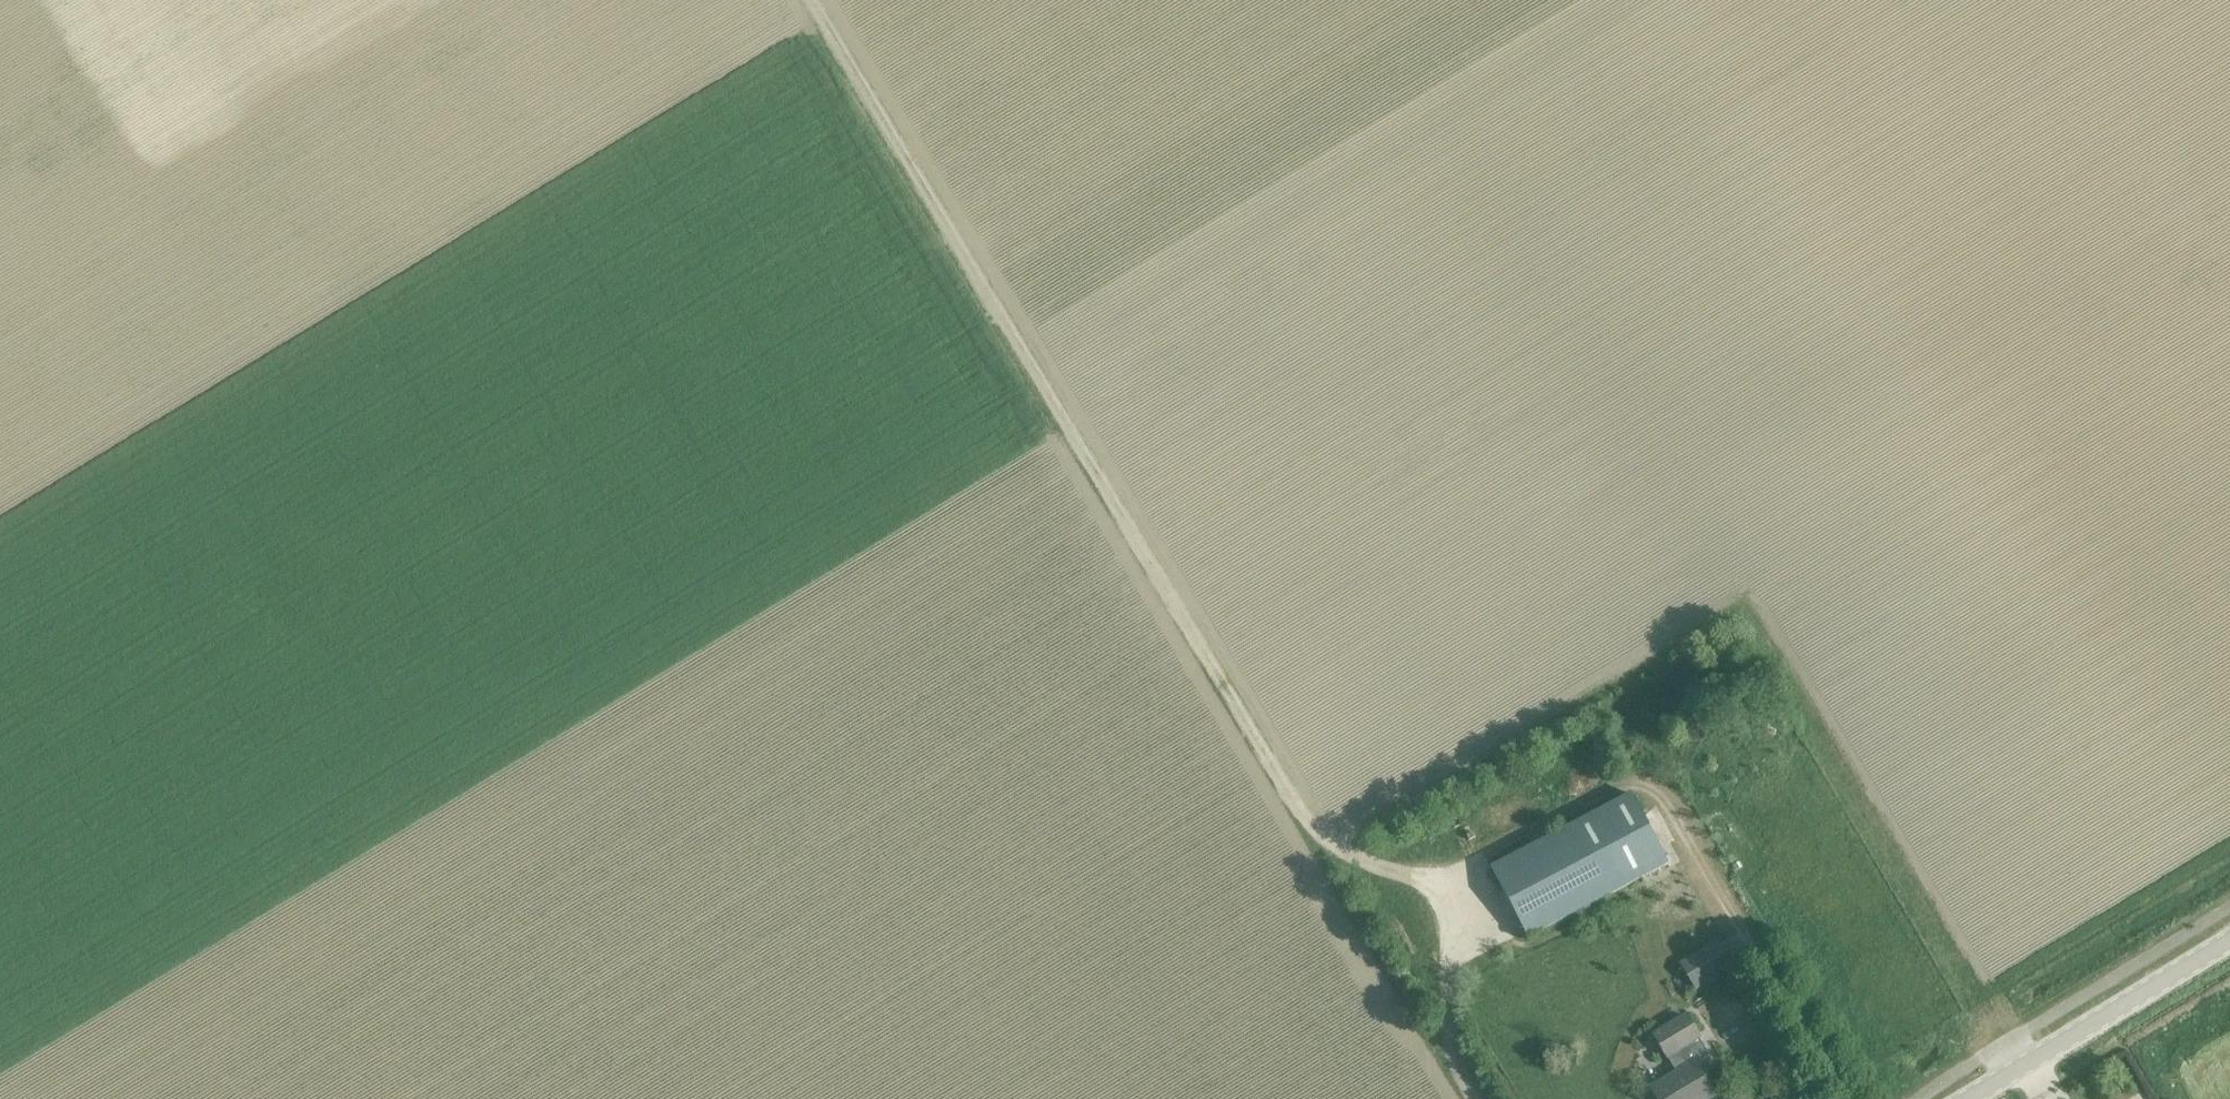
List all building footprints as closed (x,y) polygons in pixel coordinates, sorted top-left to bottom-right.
[(1530,941),(1668,868),(1629,797),(1492,870),(1530,941)] [(1734,962),(1725,948),(1725,947),(1704,960),(1712,974),(1734,962)] [(1651,1036),(1666,1060),(1669,1059),(1679,1074),(1652,1091),(1657,1098),(1712,1098),(1717,1096),(1698,1065),(1711,1057),(1700,1040),(1701,1039),(1686,1015),(1651,1036)]
